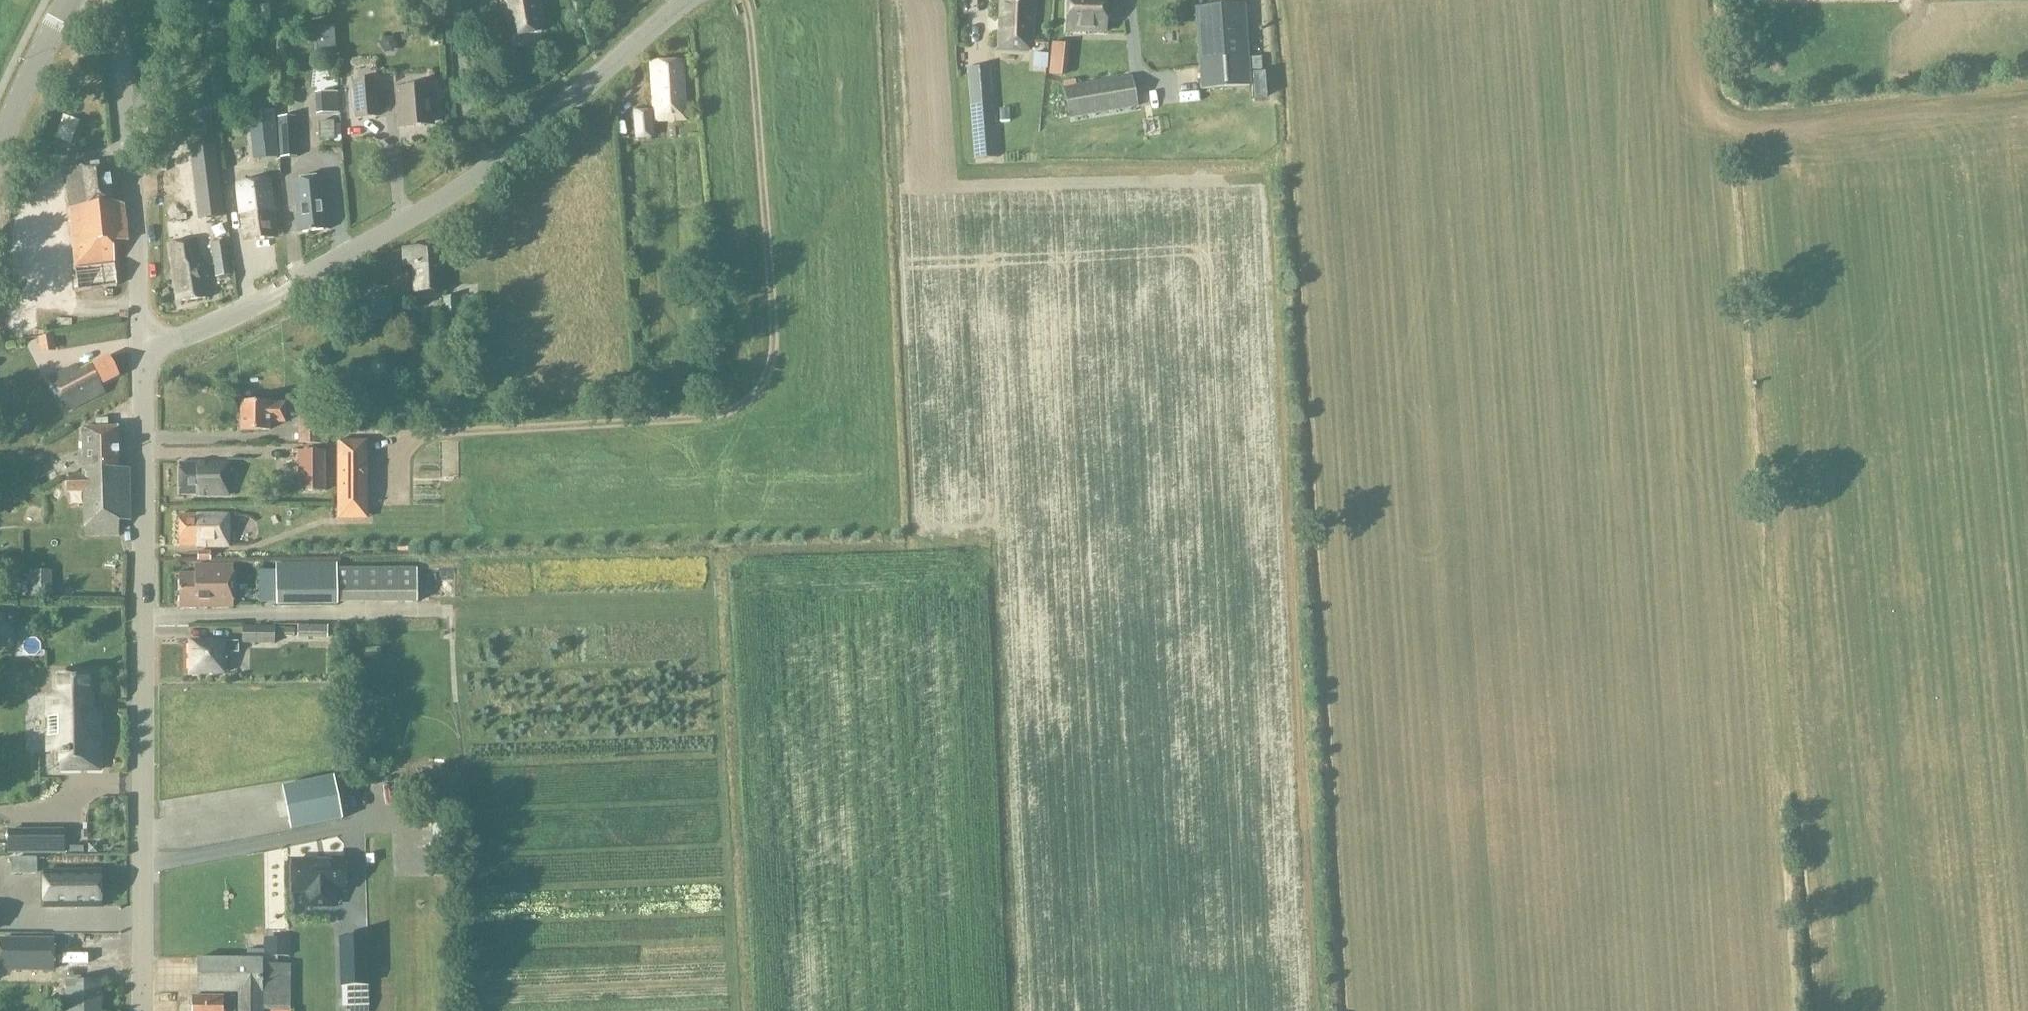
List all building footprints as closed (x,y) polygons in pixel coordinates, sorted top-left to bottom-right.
[(511,37),(542,32),(539,16),(542,15),(540,0),(502,0),(505,19),(508,18),(511,37)] [(998,48),(1029,50),(1033,0),(1001,0),(998,48)] [(1066,31),(1106,32),(1107,0),(1067,0),(1066,31)] [(1196,8),(1201,89),(1249,86),(1244,5),(1196,8)] [(1034,54),(1033,54),(1032,68),(1046,69),(1047,54),(1034,54)] [(651,63),(655,122),(685,120),(682,61),(651,63)] [(997,158),(989,67),(967,67),(975,160),(997,158)] [(375,81),(353,83),(356,119),(378,117),(375,81)] [(1137,106),(1132,82),(1065,93),(1069,118),(1137,106)] [(396,90),(399,129),(434,126),(431,88),(396,90)] [(338,113),(337,92),(315,92),(316,114),(338,113)] [(651,110),(632,111),(635,140),(637,139),(637,142),(650,142),(650,138),(653,138),(651,110)] [(278,118),(280,159),(298,158),(296,117),(278,118)] [(274,122),(251,125),(253,143),(275,141),(274,122)] [(321,140),(334,140),(333,123),(320,123),(321,140)] [(214,146),(188,149),(195,220),(222,217),(214,146)] [(129,241),(124,205),(111,200),(106,164),(64,169),(79,291),(118,286),(113,243),(129,241)] [(266,211),(272,210),(267,177),(232,182),(241,244),(248,243),(251,263),(266,261),(263,241),(270,240),(266,211)] [(329,230),(323,178),(292,181),(298,233),(329,230)] [(163,236),(187,235),(187,218),(163,219),(163,236)] [(169,244),(177,302),(209,297),(205,265),(202,265),(199,260),(196,241),(169,244)] [(232,275),(227,242),(211,245),(216,278),(232,275)] [(444,292),(442,248),(404,249),(405,267),(414,266),(415,293),(444,292)] [(13,285),(12,311),(30,312),(31,286),(13,285)] [(392,319),(391,299),(367,300),(368,320),(392,319)] [(53,335),(37,338),(40,354),(55,351),(53,335)] [(108,356),(79,372),(76,367),(50,380),(67,411),(104,393),(100,386),(118,376),(108,356)] [(285,404),(241,403),(240,431),(268,431),(268,423),(284,423),(285,404)] [(327,417),(303,417),(303,445),(327,445),(327,417)] [(83,477),(71,477),(64,477),(65,493),(83,493),(84,538),(119,537),(119,523),(130,522),(129,468),(118,468),(117,427),(82,428),(83,477)] [(337,440),(337,520),(367,520),(366,440),(337,440)] [(297,451),(298,492),(325,492),(325,453),(325,451),(316,451),(297,451)] [(179,495),(228,495),(228,464),(179,464),(179,495)] [(179,547),(210,547),(228,547),(228,515),(179,515),(179,547)] [(198,552),(198,560),(210,560),(210,552),(198,552)] [(179,608),(232,608),(232,565),(195,565),(195,574),(179,574),(179,608)] [(276,606),(337,606),(337,565),(276,565),(276,606)] [(419,565),(339,566),(340,601),(419,600),(419,565)] [(29,596),(30,596),(50,596),(53,595),(52,571),(29,571),(29,596)] [(11,646),(12,607),(0,607),(0,646),(11,646)] [(329,638),(330,627),(297,626),(297,637),(329,638)] [(243,644),(275,644),(275,628),(243,628),(243,644)] [(238,642),(190,642),(189,674),(224,675),(224,653),(238,653),(238,642)] [(58,773),(101,772),(101,726),(101,708),(98,708),(94,708),(94,693),(94,674),(51,674),(51,684),(51,694),(44,694),(44,718),(46,718),(46,737),(44,737),(45,747),(45,754),(58,754),(58,756),(58,773)] [(333,777),(281,788),(290,830),(342,820),(333,777)] [(6,838),(6,855),(28,855),(50,855),(64,855),(64,829),(6,830),(6,838)] [(344,862),(292,863),(292,891),(308,890),(308,906),(332,906),(332,890),(344,890),(344,862)] [(100,870),(42,870),(42,905),(42,910),(101,910),(101,903),(100,870)] [(339,939),(341,986),(367,986),(365,938),(339,939)] [(52,970),(53,941),(0,940),(0,970),(52,970)] [(288,940),(264,941),(264,957),(288,957),(288,940)] [(197,993),(239,993),(239,1010),(290,1010),(290,965),(262,965),(262,960),(197,959),(197,993)] [(100,983),(67,983),(67,1010),(100,1010),(100,983)] [(191,997),(191,1010),(235,1010),(235,997),(191,997)]
